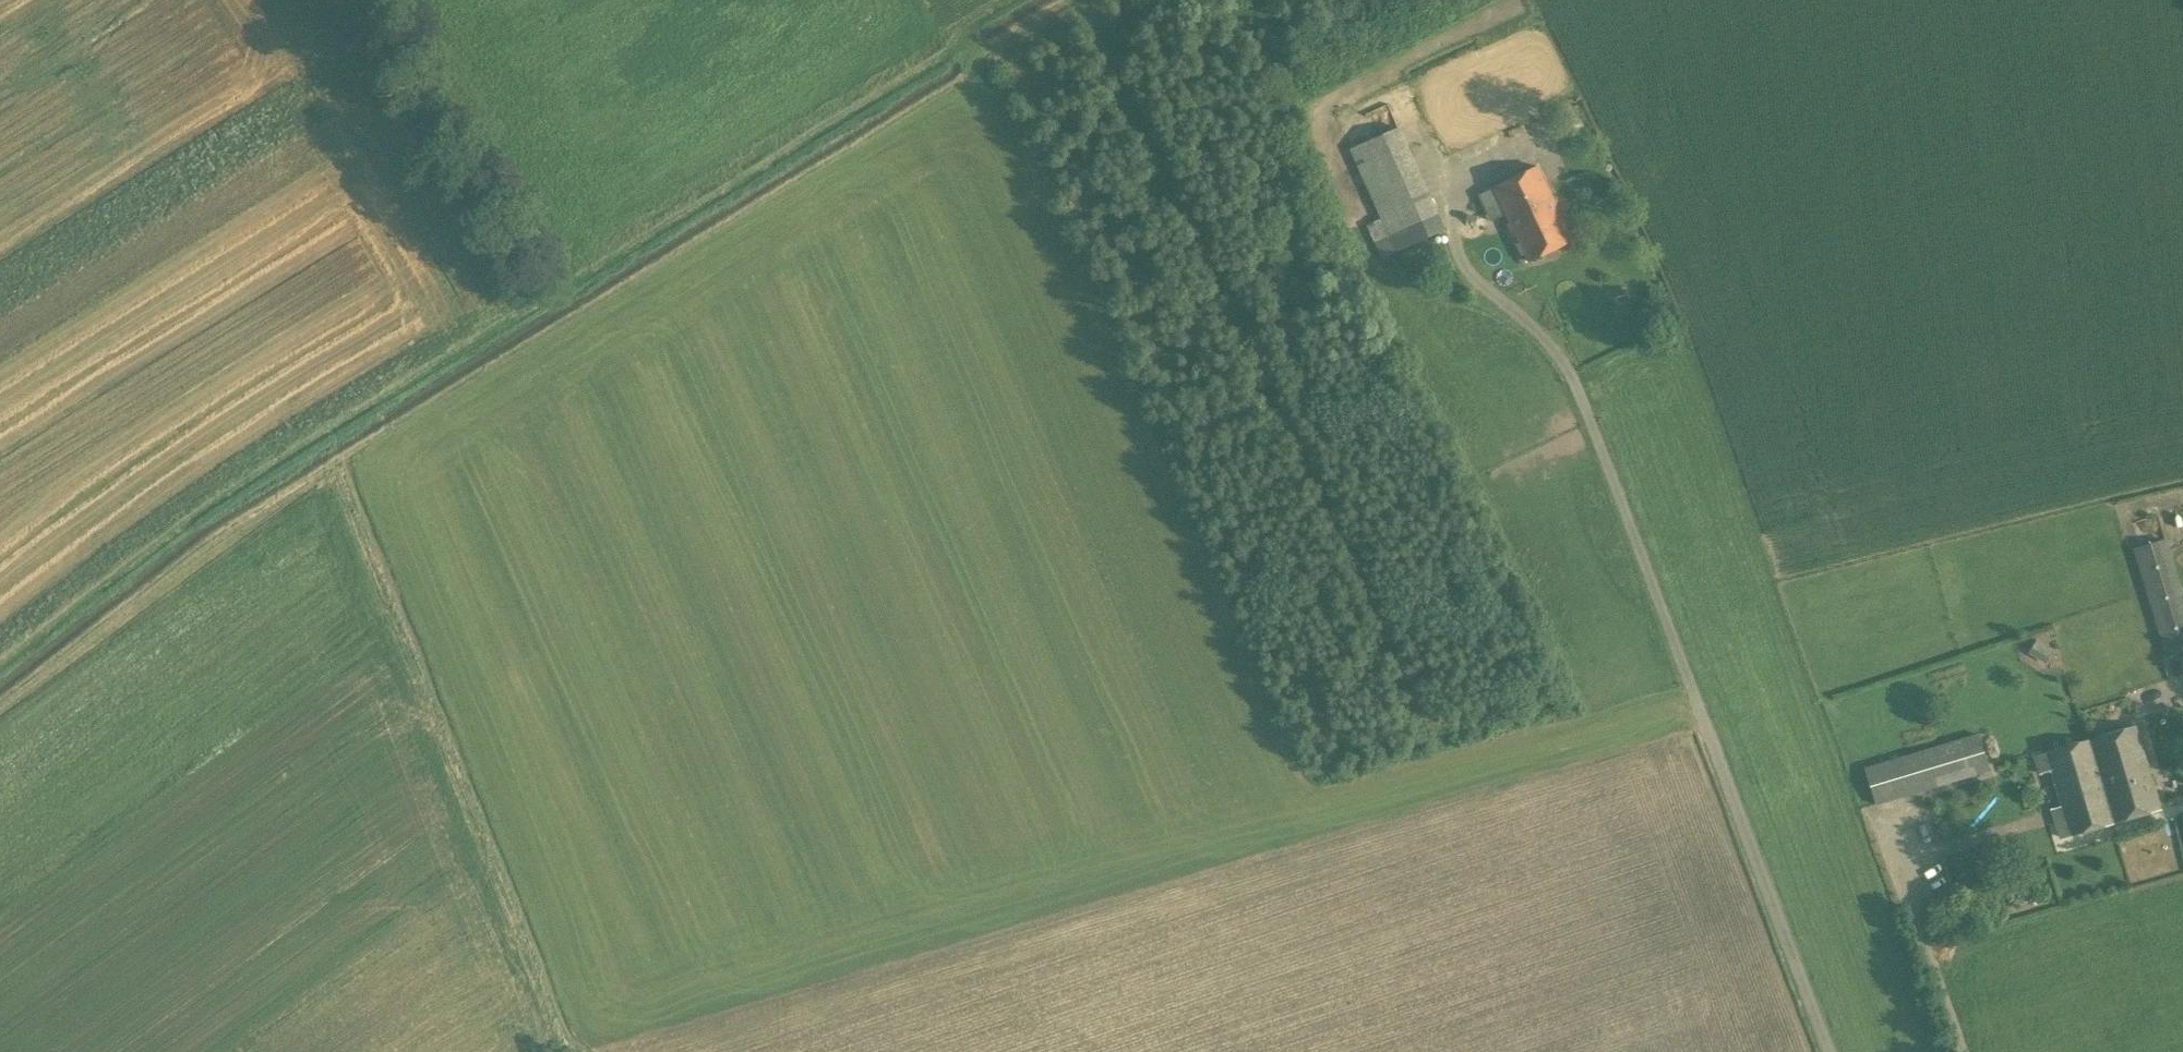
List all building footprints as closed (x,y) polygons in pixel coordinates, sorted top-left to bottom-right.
[(1444,231),(1437,215),(1400,128),(1350,150),(1373,204),(1360,209),(1381,258),(1444,231)] [(1539,166),(1491,188),(1478,195),(1490,222),(1504,215),(1527,264),(1575,242),(1539,166)] [(2165,658),(2182,653),(2182,595),(2167,540),(2132,550),(2165,658)] [(2028,653),(2045,664),(2054,650),(2037,639),(2028,653)] [(2088,741),(2114,824),(2160,810),(2134,726),(2088,741)] [(1864,768),(1875,806),(1990,772),(1977,734),(1864,768)] [(2114,824),(2088,741),(2045,754),(2034,758),(2040,775),(2051,771),(2066,820),(2057,823),(2061,839),(2070,836),(2071,837),(2114,824)]
